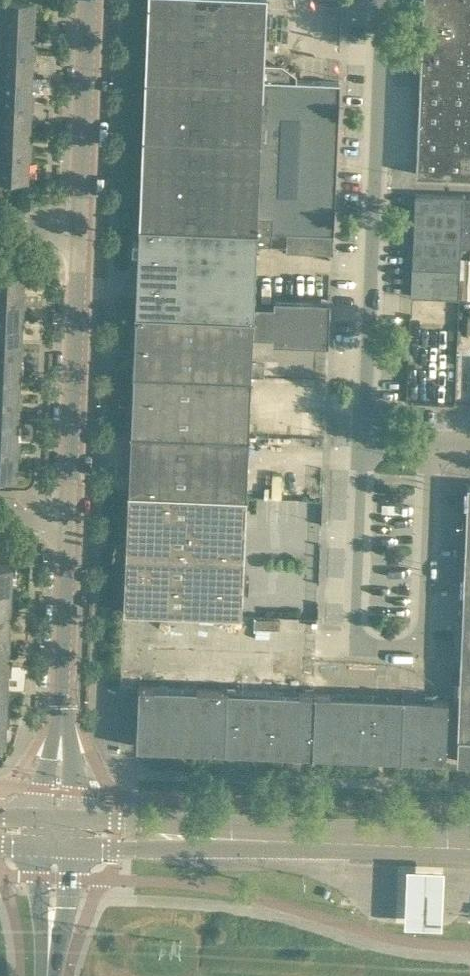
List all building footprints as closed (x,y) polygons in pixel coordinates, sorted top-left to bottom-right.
[(0,22),(0,23),(34,24),(35,0),(1,0),(0,22)] [(137,224),(258,229),(257,248),(286,249),(286,254),(332,256),(333,238),(335,191),(336,169),(339,81),(297,80),(292,79),(293,75),(281,66),(264,65),(265,61),(267,0),(146,0),(146,11),(145,17),(138,201),(138,208),(137,224)] [(469,174),(469,0),(422,0),(422,6),(427,6),(426,14),(422,14),(415,172),(469,174)] [(33,50),(34,24),(0,23),(0,48),(33,50)] [(32,75),(33,50),(0,48),(0,74),(32,75)] [(31,100),(32,75),(0,74),(0,99),(31,100)] [(30,125),(31,100),(0,99),(0,124),(30,125)] [(29,150),(30,125),(0,124),(0,149),(29,150)] [(0,149),(0,175),(28,176),(29,150),(0,149)] [(461,245),(463,194),(415,192),(411,294),(458,297),(461,245)] [(461,245),(469,245),(469,194),(463,194),(461,245)] [(132,310),(132,312),(134,312),(134,311),(254,316),(254,325),(253,331),(272,332),(272,338),(326,340),(328,312),(319,312),(320,297),(273,295),(273,301),(255,301),(256,289),(256,272),(257,248),(258,229),(137,224),(137,225),(135,268),(134,310),(132,310)] [(22,297),(23,271),(0,270),(0,296),(22,297)] [(21,322),(22,297),(0,296),(0,321),(21,322)] [(130,372),(131,372),(131,371),(252,376),(252,375),(252,368),(265,369),(265,356),(252,355),(253,331),(254,325),(254,316),(134,311),(134,312),(131,369),(130,369),(130,372)] [(460,331),(469,331),(469,313),(461,313),(460,331)] [(20,347),(21,322),(0,321),(0,347),(20,347)] [(19,373),(20,347),(0,347),(0,372),(19,373)] [(128,431),(129,431),(129,430),(249,436),(249,437),(251,437),(251,434),(249,434),(252,377),(253,377),(253,375),(252,375),(252,376),(131,371),(131,372),(129,429),(128,429),(128,431)] [(18,398),(19,373),(0,372),(0,397),(18,398)] [(17,423),(18,398),(0,397),(0,422),(17,423)] [(16,448),(17,423),(0,422),(0,447),(16,448)] [(125,491),(127,491),(127,490),(247,495),(247,496),(248,496),(249,493),(247,493),(249,437),(249,436),(129,430),(129,431),(127,488),(125,488),(125,491)] [(0,447),(0,473),(15,474),(16,448),(0,447)] [(469,760),(469,484),(467,484),(461,637),(456,760),(469,760)] [(127,490),(127,491),(122,608),(242,613),(247,496),(247,495),(127,490)] [(10,589),(11,564),(0,563),(0,589),(10,589)] [(9,614),(10,589),(0,589),(0,614),(9,614)] [(8,640),(9,614),(0,614),(0,639),(8,640)] [(139,683),(136,746),(248,750),(253,750),(282,752),(310,753),(311,753),(311,754),(312,754),(315,689),(314,689),(314,691),(297,690),(281,689),(217,686),(139,683)] [(315,689),(312,754),(313,754),(313,753),(399,756),(399,758),(401,758),(401,756),(445,758),(447,696),(404,694),(404,693),(401,693),(401,694),(316,691),(316,689),(315,689)] [(438,866),(400,865),(398,924),(437,925),(438,866)]
